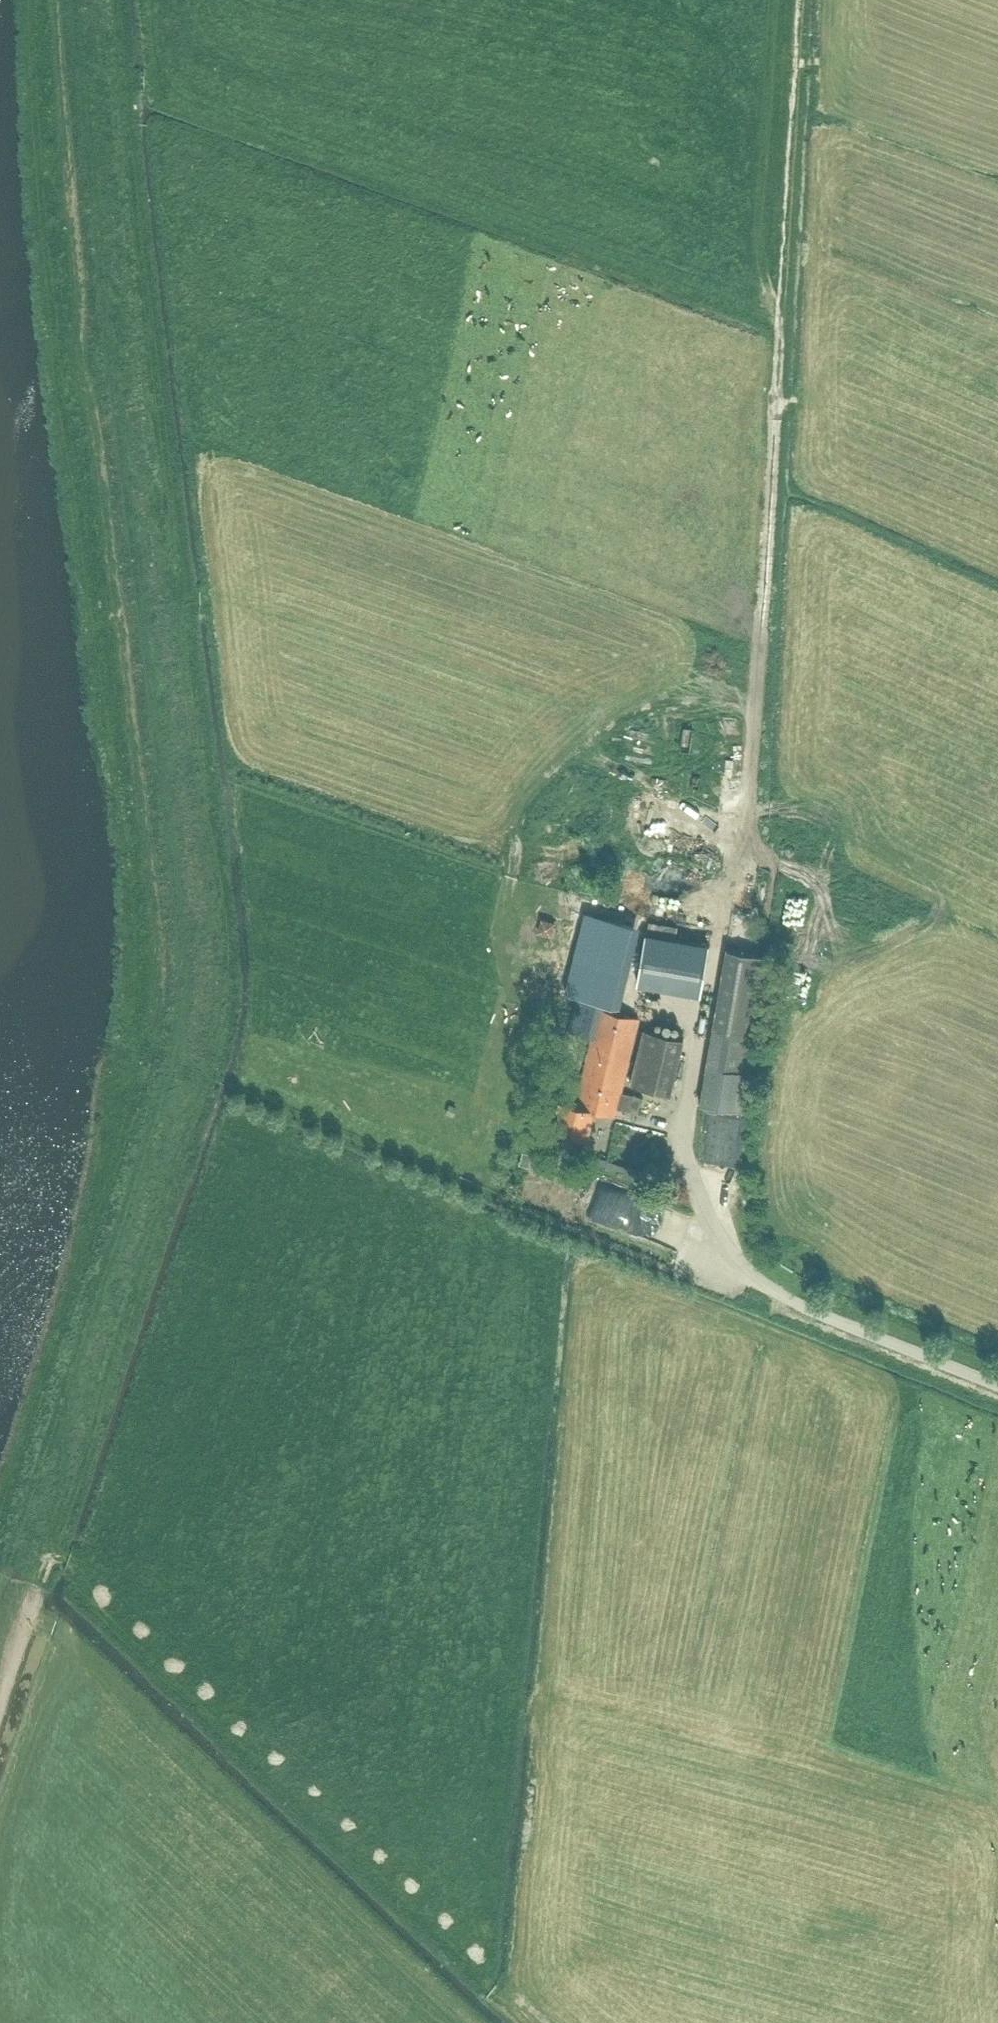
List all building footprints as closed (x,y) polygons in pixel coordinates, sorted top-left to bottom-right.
[(597,758),(579,765),(582,773),(600,765),(597,758)] [(553,1130),(585,1138),(592,1108),(615,1113),(617,1107),(637,1111),(641,1096),(620,1091),(638,1017),(611,1011),(629,937),(595,929),(580,995),(575,993),(566,1030),(591,1036),(576,1102),(561,1099),(553,1130)] [(636,981),(699,992),(707,944),(644,933),(636,981)] [(724,948),(713,1025),(702,1104),(749,1111),(772,955),(724,948)] [(642,1027),(628,1082),(668,1092),(681,1037),(642,1027)] [(609,1179),(598,1208),(617,1215),(628,1186),(609,1179)] [(690,1238),(697,1211),(672,1204),(673,1204),(628,1192),(620,1220),(690,1238)]
